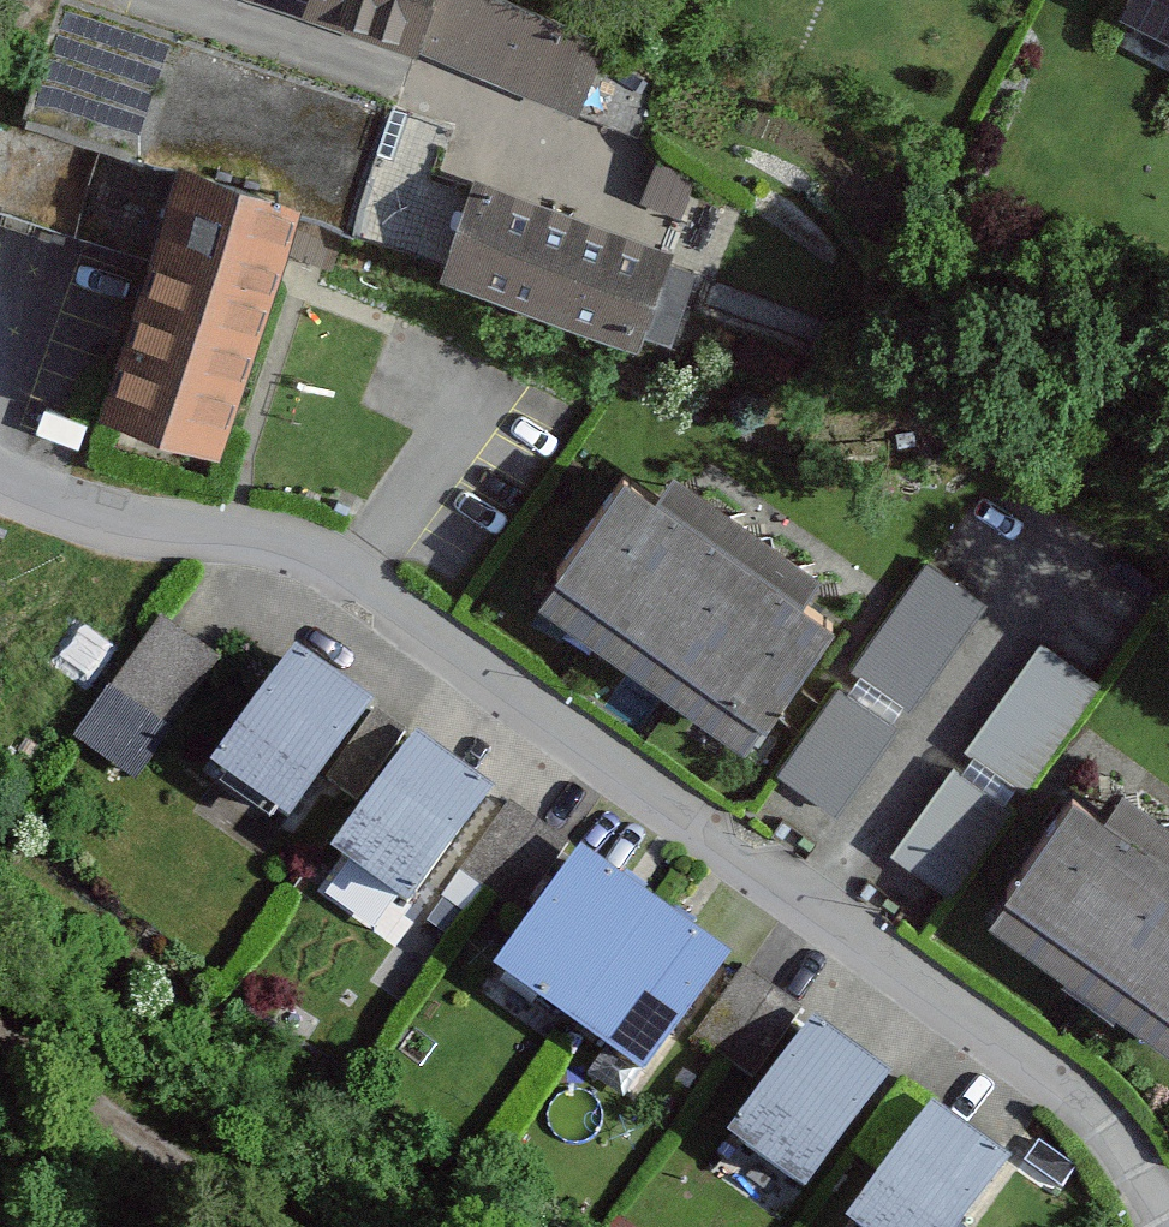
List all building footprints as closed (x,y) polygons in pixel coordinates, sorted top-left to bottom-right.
[(589,116),(613,47),(482,0),(261,0),(589,116)] [(1131,20),(1168,39),(1168,0),(1140,0),(1131,20)] [(331,203),(200,165),(130,404),(261,442),(331,203)] [(692,253),(500,179),(466,266),(658,341),(692,253)] [(555,602),(766,745),(846,628),(820,610),(836,586),(686,484),(673,503),(639,480),(555,602)] [(793,778),(846,814),(986,608),(933,572),(793,778)] [(79,735),(144,778),(228,652),(163,609),(79,735)] [(1094,694),(1040,658),(902,862),(956,899),(1094,694)] [(231,781),(313,831),(384,714),(302,664),(231,781)] [(353,859),(433,912),(503,806),(424,753),(353,859)] [(1080,799),(1001,921),(1168,1030),(1168,828),(1137,807),(1123,827),(1080,799)] [(512,983),(667,1087),(748,968),(593,864),(512,983)] [(823,1204),(896,1084),(818,1037),(745,1156),(823,1204)] [(943,1116),(869,1226),(988,1226),(1025,1171),(943,1116)]
